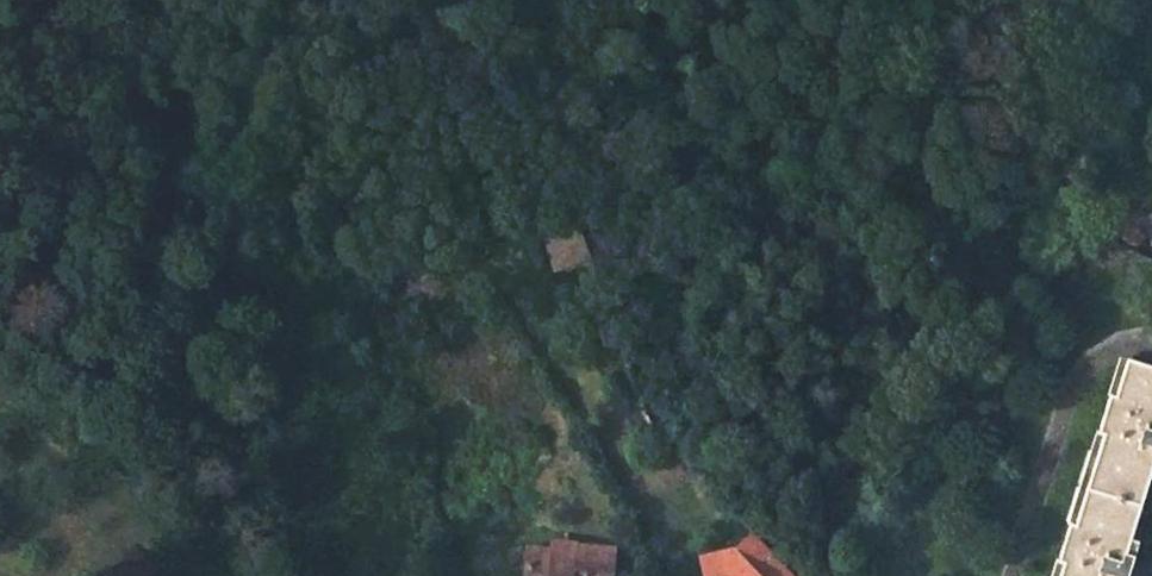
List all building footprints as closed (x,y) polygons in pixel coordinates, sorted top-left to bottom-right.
[(577,230),(543,235),(555,267),(587,257),(577,230)] [(1125,360),(1113,397),(1108,395),(1096,434),(1102,435),(1072,525),(1068,524),(1055,562),(1061,564),(1057,575),(1124,575),(1130,555),(1121,552),(1151,457),(1151,458),(1151,369),(1125,360)] [(700,566),(703,575),(791,575),(759,542),(739,555),(700,566)] [(575,545),(549,546),(550,557),(574,556),(575,545)] [(532,557),(522,557),(523,575),(615,575),(614,550),(575,551),(574,556),(550,557),(532,557)]
